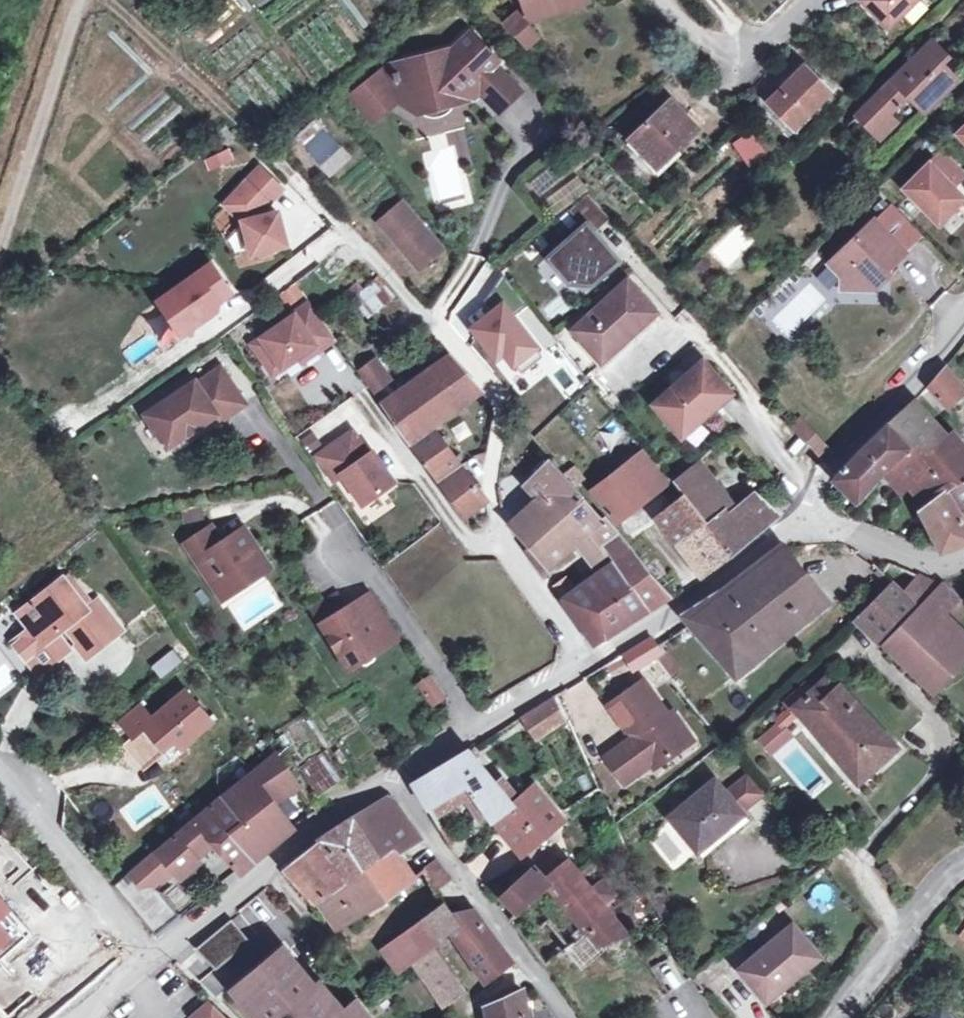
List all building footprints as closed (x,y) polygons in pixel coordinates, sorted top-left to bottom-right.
[(526,10),(557,0),(523,0),(526,10)] [(562,6),(560,0),(557,0),(526,10),(529,17),(562,6)] [(886,25),(912,0),(862,0),(886,25)] [(507,20),(526,46),(536,38),(517,12),(507,20)] [(400,97),(401,103),(417,112),(463,100),(462,94),(471,86),(478,93),(497,112),(520,89),(494,63),(498,59),(472,32),(453,50),(393,67),(400,97)] [(956,78),(939,61),(945,54),(931,40),(856,114),(878,135),(894,120),(888,113),(907,94),(924,110),(956,78)] [(767,101),(793,128),(830,91),(804,64),(767,101)] [(372,120),(400,97),(393,67),(353,97),(372,120)] [(478,93),(471,86),(462,94),(463,100),(470,101),(478,93)] [(647,151),(659,164),(696,127),(669,99),(629,138),(644,153),(647,151)] [(329,177),(351,157),(316,118),(293,138),(329,177)] [(735,145),(753,171),(770,159),(751,133),(735,145)] [(210,171),(235,160),(229,148),(204,158),(210,171)] [(943,150),(905,188),(938,221),(962,198),(951,186),(963,173),(963,171),(943,150)] [(257,162),(219,204),(243,227),(233,238),(262,264),(291,233),(264,208),(284,186),(257,162)] [(430,186),(423,188),(426,200),(434,198),(430,186)] [(566,210),(580,225),(548,255),(581,292),(618,259),(593,230),(608,217),(586,193),(566,210)] [(377,220),(417,266),(440,247),(400,200),(377,220)] [(841,280),(840,289),(873,290),(873,275),(880,268),(884,272),(922,238),(889,207),(829,269),(841,280)] [(709,252),(729,269),(756,239),(736,222),(709,252)] [(230,294),(210,265),(158,303),(182,336),(217,311),(218,303),(230,294)] [(884,272),(880,268),(873,275),(873,290),(883,279),(884,272)] [(351,293),(365,318),(396,301),(381,276),(351,293)] [(621,334),(625,338),(655,311),(626,280),(573,329),(597,356),(621,334)] [(294,286),(280,297),(286,303),(299,292),(294,286)] [(513,372),(541,349),(502,299),(466,328),(495,364),(502,358),(513,372)] [(317,349),(335,337),(310,302),(252,343),(265,362),(274,355),(282,366),(314,344),(317,349)] [(314,344),(299,355),(302,360),(317,349),(314,344)] [(449,354),(429,368),(456,407),(480,390),(449,354)] [(274,355),(265,362),(273,373),(282,366),(274,355)] [(374,358),(358,370),(373,392),(390,380),(374,358)] [(702,362),(655,404),(681,434),(728,392),(702,362)] [(193,380),(144,413),(166,446),(214,413),(218,419),(243,402),(219,366),(195,383),(193,380)] [(942,366),(927,384),(946,405),(963,390),(942,366)] [(430,426),(456,407),(429,368),(403,386),(396,377),(373,393),(407,441),(459,512),(461,511),(482,494),(466,475),(430,426)] [(937,413),(946,405),(927,384),(919,393),(937,413)] [(908,486),(928,465),(920,455),(944,434),(913,400),(888,422),(910,446),(882,471),(874,481),(878,486),(886,478),(900,494),(908,486)] [(798,417),(789,423),(823,462),(831,453),(798,417)] [(455,440),(469,434),(463,419),(449,425),(455,440)] [(857,501),(874,481),(882,471),(910,446),(888,422),(832,478),(857,501)] [(317,455),(333,480),(342,474),(362,503),(393,482),(372,452),(364,457),(359,449),(362,447),(352,431),(317,455)] [(947,489),(963,476),(963,457),(944,434),(920,455),(928,465),(947,489)] [(627,463),(654,494),(672,479),(639,443),(626,459),(627,463)] [(672,479),(683,494),(731,551),(776,513),(760,500),(753,505),(746,498),(736,507),(698,458),(672,479)] [(575,538),(602,517),(551,459),(529,481),(542,497),(512,523),(532,545),(527,549),(542,568),(576,540),(575,538)] [(651,497),(654,494),(627,463),(613,474),(592,490),(617,521),(649,495),(651,497)] [(928,465),(908,486),(926,506),(920,510),(939,550),(963,541),(963,530),(954,521),(963,510),(963,502),(947,489),(928,465)] [(947,489),(963,502),(963,476),(947,489)] [(701,574),(731,551),(683,494),(657,515),(678,543),(680,542),(687,550),(685,552),(701,574)] [(954,521),(963,530),(963,510),(954,521)] [(210,525),(184,543),(210,582),(219,576),(230,592),(270,566),(243,526),(221,541),(210,525)] [(613,560),(651,607),(671,592),(633,547),(613,560)] [(825,602),(778,547),(727,585),(682,614),(688,621),(731,673),(767,643),(770,648),(825,602)] [(604,635),(651,607),(613,560),(599,571),(598,572),(570,591),(562,597),(591,637),(601,632),(604,635)] [(879,569),(890,579),(893,582),(901,567),(885,560),(879,569)] [(917,574),(902,590),(937,622),(958,601),(939,583),(917,574)] [(79,637),(108,614),(96,599),(86,607),(61,575),(16,610),(42,643),(62,627),(68,623),(79,637)] [(219,576),(210,582),(221,598),(230,592),(219,576)] [(553,583),(562,597),(570,591),(562,577),(553,583)] [(893,582),(890,579),(852,616),(879,642),(917,604),(902,590),(893,582)] [(307,606),(346,663),(354,658),(355,660),(364,662),(372,657),(374,648),(372,645),(392,632),(364,590),(339,608),(328,592),(307,606)] [(879,642),(931,691),(963,657),(963,650),(947,633),(937,622),(917,604),(879,642)] [(68,623),(62,627),(85,656),(120,629),(108,614),(79,637),(68,623)] [(947,633),(963,650),(963,628),(958,622),(947,633)] [(650,634),(620,653),(632,671),(652,657),(661,650),(656,643),(650,634)] [(161,677),(183,659),(174,647),(151,664),(161,677)] [(793,706),(857,781),(895,746),(827,674),(793,706)] [(441,695),(432,682),(428,676),(417,684),(430,702),(441,695)] [(643,679),(608,703),(626,729),(628,738),(604,755),(623,782),(651,762),(654,766),(671,754),(672,746),(683,738),(670,719),(643,679)] [(173,737),(179,745),(209,719),(184,688),(150,717),(138,703),(119,718),(131,733),(143,724),(162,747),(173,737)] [(540,740),(567,722),(568,721),(552,694),(525,712),(540,740)] [(675,716),(670,719),(683,738),(672,746),(671,754),(692,740),(675,716)] [(787,731),(778,720),(757,738),(766,749),(787,731)] [(168,755),(179,745),(173,737),(162,747),(168,755)] [(343,775),(325,749),(299,768),(316,793),(343,775)] [(464,786),(491,819),(513,804),(511,801),(508,797),(467,749),(411,783),(426,807),(464,786)] [(276,750),(221,794),(265,845),(292,826),(269,795),(294,777),(276,750)] [(746,775),(724,793),(740,812),(762,794),(746,775)] [(668,817),(696,851),(741,814),(740,812),(724,793),(714,781),(668,817)] [(560,817),(532,784),(511,801),(513,804),(491,819),(518,852),(541,837),(560,817)] [(306,816),(316,809),(301,787),(290,794),(306,816)] [(238,869),(265,845),(221,794),(196,815),(194,813),(154,848),(172,869),(178,877),(198,859),(195,854),(189,848),(207,833),(213,839),(238,869)] [(388,796),(352,818),(378,857),(396,848),(417,835),(388,796)] [(792,821),(800,830),(808,824),(800,814),(792,821)] [(284,869),(314,901),(378,857),(352,818),(336,826),(319,839),(321,841),(284,869)] [(213,839),(207,833),(189,848),(195,854),(213,839)] [(154,848),(112,884),(156,933),(179,912),(154,884),(172,869),(154,848)] [(396,848),(378,857),(314,901),(334,924),(372,902),(413,875),(412,873),(396,848)] [(448,874),(434,858),(423,867),(433,884),(448,874)] [(550,887),(586,933),(596,945),(623,934),(565,862),(542,878),(546,883),(550,887)] [(501,894),(516,910),(546,883),(542,878),(530,866),(501,894)] [(544,967),(564,952),(586,933),(550,887),(546,883),(516,910),(507,918),(519,935),(544,967)] [(662,903),(667,900),(661,889),(648,895),(663,925),(670,922),(662,903)] [(13,910),(0,895),(0,921),(13,910)] [(459,923),(450,912),(443,902),(405,931),(422,954),(433,946),(452,930),(456,927),(459,923)] [(472,909),(450,912),(459,923),(456,927),(452,930),(474,965),(500,947),(472,909)] [(13,910),(0,921),(0,935),(2,938),(22,920),(13,910)] [(205,938),(221,959),(231,951),(216,930),(205,938)] [(410,965),(422,954),(405,931),(382,948),(399,972),(410,965)] [(596,945),(586,933),(564,952),(581,970),(602,953),(607,959),(634,945),(626,933),(623,934),(596,945)] [(805,967),(779,935),(764,947),(768,952),(743,973),(766,1000),(805,967)] [(205,938),(194,946),(210,967),(221,959),(205,938)] [(433,946),(422,954),(410,965),(440,1007),(464,990),(433,946)] [(500,947),(474,965),(484,980),(488,977),(510,961),(500,947)] [(340,1014),(327,998),(317,1006),(304,991),(310,987),(282,952),(243,984),(252,996),(246,1001),(261,1017),(335,1017),(340,1014)] [(520,991),(502,998),(485,1006),(488,1017),(525,1017),(520,991)] [(208,1002),(189,1017),(225,1017),(208,1002)] [(354,1003),(340,1014),(335,1017),(366,1017),(356,1006),(354,1003)]
